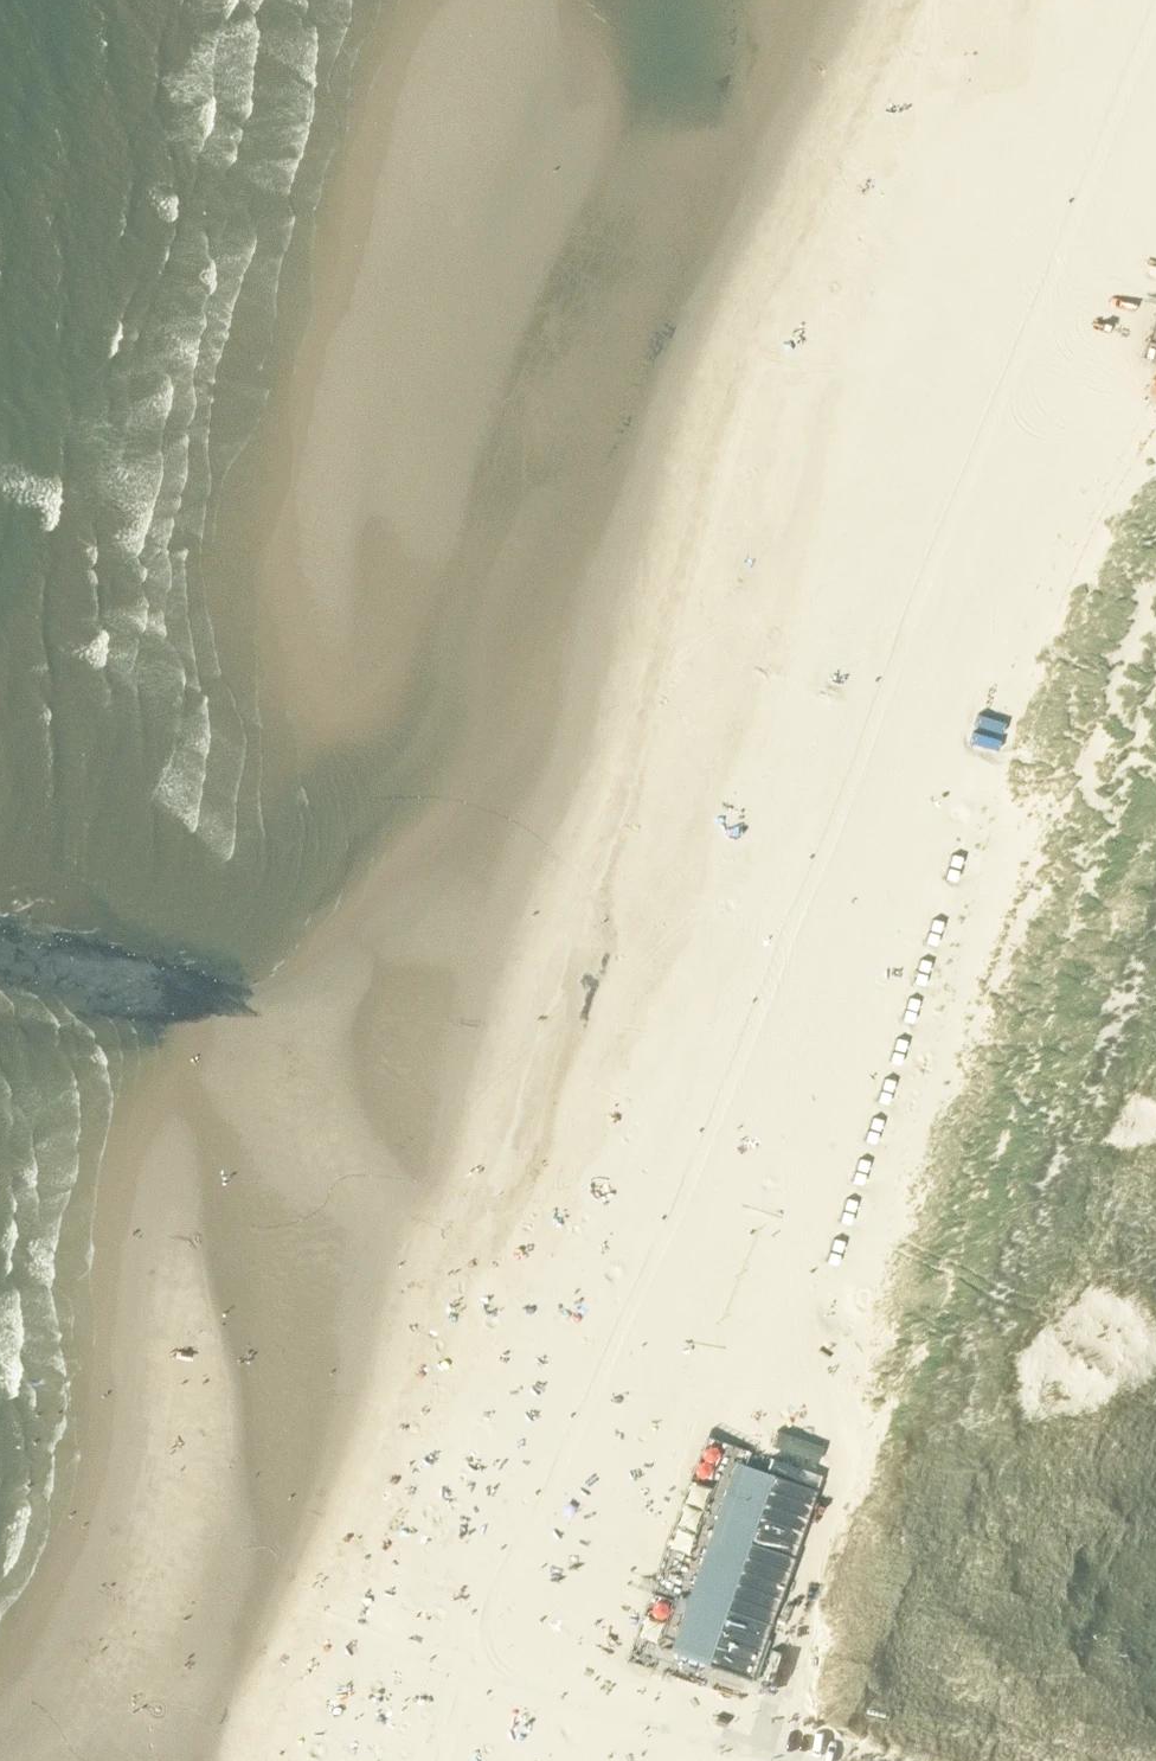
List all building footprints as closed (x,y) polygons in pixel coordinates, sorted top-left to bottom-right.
[(731,1462),(667,1650),(758,1680),(819,1491),(731,1462)]
